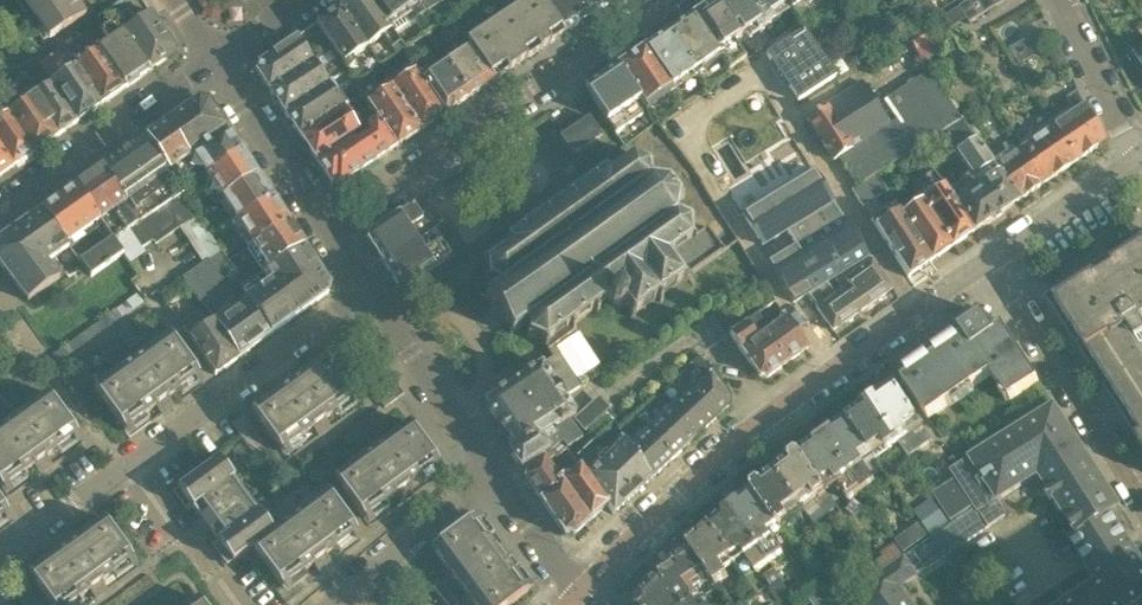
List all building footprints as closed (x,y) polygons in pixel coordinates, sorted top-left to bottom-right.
[(49,40),(86,15),(77,2),(81,0),(23,0),(49,40)] [(107,12),(110,17),(149,71),(171,56),(173,47),(172,47),(150,14),(149,14),(140,0),(124,0),(109,10),(107,12)] [(213,19),(233,8),(228,0),(202,0),(213,19)] [(394,33),(371,0),(350,0),(340,7),(368,47),(383,36),(391,48),(392,48),(395,53),(404,48),(394,33)] [(394,33),(426,12),(418,0),(371,0),(394,33)] [(426,12),(443,0),(418,0),(426,12)] [(514,10),(540,49),(563,33),(542,0),(527,0),(514,10)] [(578,0),(542,0),(563,33),(588,16),(578,0)] [(612,0),(578,0),(588,16),(612,0)] [(801,24),(786,0),(715,0),(692,16),(718,55),(728,68),(745,57),(734,39),(746,31),(750,36),(771,23),(783,42),(804,28),(801,24)] [(801,24),(816,14),(811,6),(819,0),(786,0),(801,24)] [(959,6),(969,22),(983,14),(974,0),(969,0),(959,6)] [(983,14),(1006,0),(974,0),(983,14)] [(918,8),(917,5),(912,8),(919,22),(936,12),(930,1),(929,1),(918,8)] [(340,7),(316,24),(348,72),(351,77),(360,70),(352,58),(368,47),(340,7)] [(514,10),(491,25),(517,65),(540,49),(514,10)] [(692,16),(668,32),(694,71),(718,55),(692,16)] [(125,88),(149,71),(110,17),(105,20),(109,25),(101,31),(109,43),(98,50),(123,85),(125,88)] [(469,97),(494,80),(454,21),(442,30),(459,55),(446,63),(469,97)] [(316,24),(297,37),(313,61),(270,91),(285,114),(332,82),(348,72),(316,24)] [(491,25),(467,41),(494,80),(517,65),(491,25)] [(804,28),(783,42),(766,53),(798,101),(836,76),(804,28)] [(920,29),(907,36),(915,48),(921,60),(930,55),(934,53),(920,29)] [(86,32),(66,46),(78,64),(75,66),(101,105),(125,88),(123,85),(98,50),(86,32)] [(672,87),(694,71),(668,32),(644,48),(671,88),(672,87)] [(257,73),(270,91),(313,61),(297,37),(259,64),(258,64),(257,72),(257,73)] [(1033,56),(1025,40),(1008,48),(1018,64),(1033,56)] [(78,121),(101,105),(75,66),(62,48),(38,64),(51,83),(78,121)] [(644,106),(671,88),(644,48),(617,66),(640,99),(644,106)] [(444,114),(469,97),(446,63),(432,73),(418,52),(408,59),(414,70),(415,70),(444,114)] [(617,66),(584,88),(605,118),(615,132),(642,114),(634,103),(640,99),(617,66)] [(875,174),(941,131),(961,118),(929,69),(927,70),(876,104),(861,82),(806,118),(834,160),(842,155),(860,183),(861,184),(875,174)] [(415,70),(414,70),(392,85),(421,130),(444,114),(415,70)] [(396,146),(421,130),(392,85),(383,92),(373,78),(375,77),(372,72),(355,84),(362,94),(377,117),(396,146)] [(58,135),(31,97),(18,78),(0,91),(0,95),(11,111),(6,114),(33,152),(58,135)] [(285,114),(300,135),(347,104),(332,82),(285,114)] [(58,135),(78,121),(51,83),(31,97),(58,135)] [(1074,110),(1053,124),(1076,160),(1105,140),(1084,103),(1083,104),(1076,90),(1065,97),(1074,110)] [(347,104),(300,135),(301,137),(300,137),(315,160),(377,117),(362,94),(347,104)] [(188,149),(190,152),(225,129),(207,101),(207,100),(199,98),(198,99),(165,122),(184,151),(188,149)] [(33,152),(6,114),(0,119),(0,145),(14,165),(33,152)] [(589,116),(582,121),(559,136),(573,156),(602,136),(589,116)] [(377,117),(315,160),(331,184),(332,183),(339,185),(396,146),(377,117)] [(994,165),(961,118),(941,131),(970,174),(962,179),(963,180),(948,190),(957,205),(957,204),(975,230),(1017,201),(994,165)] [(191,154),(190,152),(188,149),(184,151),(165,122),(147,135),(173,176),(178,173),(175,168),(190,158),(189,155),(191,154)] [(1048,180),(1076,160),(1053,124),(1041,133),(1038,128),(1027,136),(1030,141),(1024,145),(1048,180)] [(240,151),(225,129),(190,152),(191,154),(205,174),(240,151)] [(173,176),(147,135),(125,151),(177,228),(179,227),(197,213),(184,192),(173,176)] [(14,165),(0,145),(0,175),(14,165)] [(1024,145),(994,165),(1017,201),(1048,180),(1024,145)] [(156,243),(177,228),(125,151),(103,166),(152,240),(153,239),(156,243)] [(255,174),(240,151),(205,174),(220,198),(255,174)] [(531,337),(540,341),(544,343),(545,348),(548,352),(555,347),(553,345),(572,333),(572,330),(575,329),(572,324),(608,298),(608,302),(612,307),(619,308),(624,304),(624,301),(632,312),(631,317),(634,318),(636,312),(657,297),(660,301),(663,299),(660,295),(681,279),(686,280),(687,278),(693,286),(699,282),(692,272),(723,251),(707,228),(692,239),(690,221),(676,215),(679,197),(668,182),(651,179),(649,165),(633,158),(609,174),(605,169),(506,240),(504,238),(490,248),(495,256),(486,262),(488,280),(501,285),(486,297),(512,334),(528,321),(529,335),(525,338),(527,340),(531,337)] [(142,247),(152,240),(103,166),(77,184),(114,240),(129,230),(142,247)] [(814,169),(813,170),(766,199),(742,213),(762,246),(786,231),(794,245),(842,215),(814,169)] [(975,230),(957,204),(957,205),(948,190),(941,181),(939,182),(932,172),(913,185),(923,199),(953,245),(975,230)] [(272,199),(255,174),(220,198),(236,222),(272,199)] [(886,191),(875,174),(861,184),(860,183),(851,189),(862,206),(886,191)] [(84,267),(91,277),(123,254),(114,240),(77,184),(40,211),(69,248),(84,267)] [(236,222),(252,246),(287,222),(272,199),(236,222)] [(923,199),(901,214),(932,260),(953,245),(923,199)] [(369,240),(387,267),(398,260),(395,255),(417,241),(409,228),(423,218),(413,203),(399,213),(371,233),(370,233),(368,240),(369,240)] [(908,277),(932,260),(901,214),(893,203),(871,218),(908,277)] [(69,248),(40,211),(0,239),(0,264),(28,301),(60,278),(48,263),(69,248)] [(793,302),(806,294),(826,281),(829,285),(833,282),(831,279),(867,256),(842,215),(794,245),(768,262),(793,302)] [(303,245),(287,222),(252,246),(268,269),(303,245)] [(1104,255),(1044,294),(1141,446),(1141,231),(1104,255)] [(426,253),(417,241),(395,255),(398,260),(387,267),(399,286),(407,288),(436,267),(449,258),(439,243),(426,253)] [(243,292),(271,334),(327,293),(328,293),(330,285),(329,285),(303,245),(268,269),(269,270),(265,272),(271,281),(263,286),(259,281),(243,292)] [(238,357),(271,334),(243,292),(239,287),(244,284),(221,249),(208,258),(203,262),(159,294),(165,302),(188,285),(213,320),(238,357)] [(869,259),(867,256),(831,279),(833,282),(839,292),(851,284),(865,306),(893,287),(871,257),(869,259)] [(839,292),(833,282),(829,285),(826,281),(806,294),(832,330),(865,306),(851,284),(839,292)] [(137,293),(64,346),(52,354),(58,363),(143,301),(137,293)] [(1009,401),(1039,381),(1003,324),(1000,326),(983,308),(971,321),(972,321),(959,329),(964,335),(920,366),(921,367),(905,379),(905,378),(902,380),(930,419),(992,374),(1009,401)] [(752,318),(783,365),(807,348),(785,316),(768,329),(758,314),(752,318)] [(731,333),(758,376),(767,377),(783,365),(752,318),(731,333)] [(189,337),(210,368),(214,375),(238,357),(213,320),(194,333),(191,330),(187,333),(190,336),(189,337)] [(142,342),(128,323),(116,332),(130,351),(142,342)] [(170,333),(94,388),(124,430),(155,407),(161,415),(173,405),(168,398),(200,375),(170,333)] [(123,356),(109,337),(97,346),(110,365),(123,356)] [(575,415),(564,398),(580,387),(559,355),(560,355),(555,347),(548,352),(552,358),(542,363),(484,402),(513,447),(507,451),(520,470),(549,450),(562,441),(567,447),(581,438),(569,419),(575,415)] [(326,355),(272,394),(251,410),(281,451),(312,429),(317,436),(330,427),(325,419),(356,397),(326,355)] [(679,372),(713,420),(727,407),(728,399),(698,355),(679,372)] [(92,367),(83,356),(75,362),(84,373),(92,367)] [(695,437),(713,420),(679,372),(661,389),(695,437)] [(6,382),(0,387),(0,399),(8,410),(20,401),(6,382)] [(879,393),(871,399),(898,441),(909,434),(910,434),(922,426),(895,383),(880,394),(879,393)] [(377,398),(382,404),(384,407),(403,393),(396,384),(377,398)] [(672,459),(695,437),(661,389),(652,397),(638,410),(672,459)] [(0,427),(0,486),(2,489),(33,466),(39,474),(52,464),(46,457),(78,434),(48,393),(0,427)] [(886,449),(898,441),(871,399),(861,406),(861,407),(847,417),(874,456),(875,457),(886,449)] [(862,604),(913,604),(900,586),(1007,514),(998,500),(1038,473),(1077,533),(1070,538),(1096,579),(1057,604),(1131,604),(1141,597),(1141,561),(1110,512),(1120,506),(1054,403),(950,470),(957,482),(973,507),(975,510),(904,558),(853,592),(862,604)] [(653,476),(672,459),(638,410),(618,428),(623,434),(653,476)] [(607,412),(587,430),(593,437),(613,419),(607,412)] [(368,414),(339,435),(346,445),(375,424),(368,414)] [(231,424),(242,438),(258,461),(270,452),(243,415),(231,424)] [(831,427),(823,432),(862,490),(875,480),(864,464),(864,463),(874,456),(847,417),(832,428),(831,427)] [(408,422),(355,461),(333,477),(363,518),(395,496),(400,503),(413,494),(408,486),(439,464),(408,422)] [(813,442),(800,451),(827,490),(836,483),(848,500),(861,490),(862,490),(823,432),(812,440),(813,442)] [(633,495),(653,476),(623,434),(617,439),(620,443),(610,453),(606,449),(601,453),(633,495)] [(816,497),(827,490),(800,451),(799,452),(798,451),(788,458),(789,459),(777,469),(803,507),(816,497)] [(586,475),(607,505),(613,514),(633,495),(601,453),(596,458),(600,462),(586,475)] [(273,531),(218,456),(177,486),(200,518),(192,524),(193,524),(202,536),(210,531),(232,562),(252,547),(273,531)] [(573,535),(588,522),(559,478),(544,457),(526,470),(525,478),(526,479),(541,501),(540,501),(564,534),(573,535)] [(607,505),(586,475),(580,466),(566,479),(562,475),(559,478),(588,522),(607,505)] [(789,518),(803,507),(777,469),(761,481),(761,480),(752,487),(753,488),(779,526),(789,518)] [(957,482),(935,497),(951,521),(952,520),(973,507),(957,482)] [(778,527),(779,526),(753,488),(739,499),(738,498),(731,505),(760,547),(769,562),(782,553),(769,532),(778,526),(778,527)] [(326,491),(273,531),(252,547),(282,588),(313,565),(318,572),(331,563),(326,556),(357,533),(326,491)] [(951,521),(935,497),(914,510),(932,536),(953,522),(952,520),(951,521)] [(0,501),(0,520),(9,513),(0,501)] [(769,562),(760,547),(731,505),(722,513),(723,514),(710,525),(733,557),(742,550),(756,571),(769,562)] [(49,556),(27,572),(51,604),(70,604),(89,591),(94,599),(107,589),(102,582),(133,559),(103,517),(49,556)] [(472,517),(431,548),(473,604),(510,604),(527,592),(504,561),(512,555),(502,542),(495,548),(472,517)] [(733,558),(733,557),(710,525),(688,545),(691,548),(690,548),(708,574),(716,586),(729,577),(721,565),(733,558)] [(918,547),(929,539),(921,527),(910,535),(918,547)] [(903,558),(895,546),(881,555),(884,558),(889,567),(903,558)] [(708,574),(690,548),(673,560),(675,564),(660,575),(681,604),(690,604),(695,602),(697,604),(706,604),(694,589),(707,581),(704,576),(708,574)] [(764,577),(771,587),(781,581),(775,571),(764,577)] [(838,571),(820,584),(833,603),(851,590),(838,571)] [(105,604),(127,604),(155,585),(147,575),(105,604)] [(660,575),(641,595),(640,595),(639,604),(640,604),(641,604),(681,604),(660,575)] [(9,586),(22,604),(39,604),(19,578),(9,586)] [(433,588),(446,604),(458,604),(459,604),(441,582),(433,588)] [(798,582),(787,590),(793,599),(795,602),(806,594),(800,586),(798,582)]
